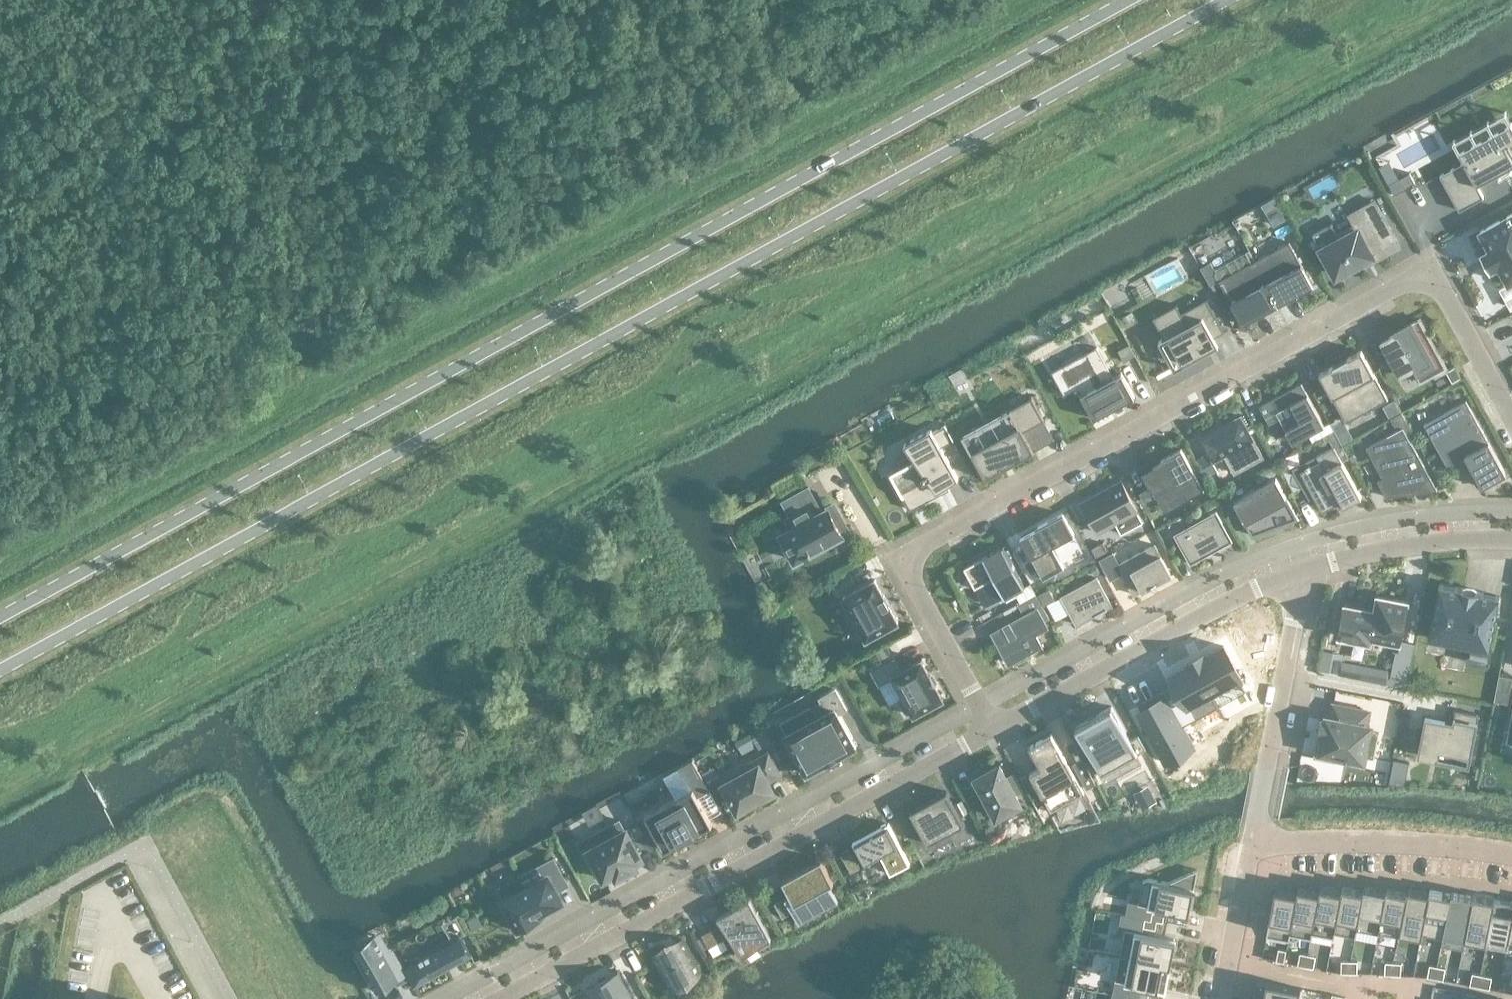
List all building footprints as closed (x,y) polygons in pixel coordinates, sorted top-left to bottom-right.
[(1458,210),(1483,197),(1476,184),(1511,165),(1511,125),(1510,122),(1458,151),(1464,162),(1439,175),(1458,210)] [(1409,173),(1388,184),(1394,194),(1415,183),(1409,173)] [(1275,197),(1261,204),(1273,226),(1287,219),(1275,197)] [(1331,224),(1313,234),(1335,275),(1386,247),(1372,222),(1383,216),(1374,200),(1348,215),(1356,229),(1339,239),(1331,224)] [(1479,231),(1489,249),(1481,254),(1490,270),(1498,265),(1508,283),(1511,281),(1511,213),(1479,231)] [(1289,242),(1253,261),(1277,305),(1312,285),(1289,242)] [(1253,261),(1218,280),(1242,324),(1277,305),(1253,261)] [(1176,304),(1152,317),(1165,341),(1168,339),(1182,364),(1192,359),(1194,358),(1207,351),(1203,343),(1224,332),(1206,299),(1180,313),(1176,304)] [(1511,325),(1511,301),(1502,306),(1511,325)] [(1395,334),(1381,341),(1400,375),(1412,368),(1420,382),(1434,374),(1435,377),(1447,370),(1419,318),(1394,332),(1395,334)] [(1077,388),(1094,419),(1134,397),(1121,372),(1113,377),(1096,347),(1051,372),(1064,395),(1077,388)] [(1387,400),(1360,350),(1332,366),(1318,373),(1345,423),(1387,400)] [(1446,372),(1452,383),(1460,379),(1454,368),(1446,372)] [(1301,383),(1259,406),(1276,437),(1286,432),(1292,442),(1324,425),(1301,383)] [(1002,465),(1008,462),(1010,464),(1034,451),(1023,431),(1044,420),(1031,397),(961,435),(985,478),(1003,468),(1002,465)] [(1394,400),(1382,406),(1388,417),(1400,411),(1394,400)] [(1449,425),(1430,436),(1447,466),(1465,457),(1481,487),(1506,474),(1465,400),(1442,413),(1449,425)] [(1401,413),(1390,419),(1394,426),(1405,420),(1401,413)] [(1213,462),(1224,455),(1234,473),(1263,457),(1241,418),(1240,416),(1238,417),(1239,417),(1202,437),(1201,437),(1199,438),(1201,440),(1213,462)] [(919,458),(890,475),(909,510),(911,509),(910,508),(948,488),(946,484),(955,479),(956,480),(958,479),(941,448),(953,441),(945,426),(932,433),(931,430),(910,442),(919,458)] [(1402,427),(1365,447),(1382,478),(1377,480),(1386,497),(1437,490),(1402,427)] [(1341,501),(1343,506),(1361,496),(1333,446),(1316,456),(1318,461),(1312,464),(1310,462),(1303,466),(1305,468),(1299,471),(1306,484),(1302,486),(1308,497),(1312,495),(1322,512),(1341,501)] [(1185,494),(1188,500),(1203,491),(1180,449),(1141,471),(1161,507),(1185,494)] [(1252,535),(1297,518),(1275,478),(1233,501),(1252,535)] [(1097,532),(1114,523),(1120,534),(1142,522),(1136,511),(1121,482),(1081,503),(1097,532)] [(810,552),(847,531),(833,505),(815,515),(811,506),(816,503),(808,487),(782,501),(790,515),(785,518),(790,529),(780,534),(795,560),(806,554),(806,555),(810,553),(810,552)] [(1174,534),(1186,556),(1190,564),(1205,556),(1204,555),(1232,541),(1222,522),(1216,511),(1209,514),(1174,534)] [(1052,546),(1073,534),(1062,513),(1020,536),(1043,578),(1063,567),(1052,546)] [(1102,543),(1090,549),(1095,559),(1107,553),(1102,543)] [(1170,574),(1154,544),(1117,565),(1133,594),(1170,574)] [(1024,586),(1002,546),(963,567),(974,587),(979,585),(990,605),(1024,586)] [(1093,576),(1099,572),(1095,564),(1088,567),(1093,576)] [(1061,596),(1076,625),(1094,615),(1095,616),(1107,609),(1106,608),(1111,605),(1096,577),(1061,596)] [(889,606),(883,595),(875,581),(874,579),(873,580),(844,596),(842,597),(843,599),(844,598),(851,611),(848,613),(847,617),(851,624),(855,626),(858,624),(865,637),(866,639),(868,638),(867,638),(896,622),(896,623),(898,622),(897,620),(896,620),(889,606)] [(1459,587),(1438,583),(1428,637),(1468,645),(1465,659),(1488,664),(1496,623),(1493,623),(1499,595),(1478,591),(1478,590),(1475,589),(1473,596),(1461,594),(1463,587),(1459,586),(1459,587)] [(1048,590),(1037,596),(1043,607),(1054,601),(1048,590)] [(1322,598),(1319,615),(1326,617),(1330,599),(1322,598)] [(1376,602),(1374,610),(1375,611),(1370,637),(1399,643),(1407,602),(1393,599),(1391,605),(1376,602)] [(1369,642),(1370,637),(1375,611),(1374,610),(1361,608),(1360,614),(1343,611),(1338,636),(1369,642)] [(1002,627),(992,633),(1008,663),(1041,645),(1034,634),(1047,627),(1037,609),(1010,623),(1010,622),(1009,623),(1003,627),(1003,626),(1002,627)] [(1179,691),(1138,713),(1165,762),(1193,747),(1181,726),(1218,706),(1210,693),(1240,677),(1223,645),(1205,655),(1205,654),(1187,663),(1188,664),(1170,674),(1179,691)] [(1322,650),(1318,670),(1338,674),(1342,654),(1322,650)] [(942,697),(941,697),(934,684),(935,684),(929,674),(922,661),(921,659),(919,660),(900,671),(894,659),(871,671),(879,684),(893,676),(904,697),(899,700),(906,714),(912,711),(914,715),(941,700),(943,699),(942,697)] [(810,708),(781,723),(787,734),(785,735),(805,771),(805,772),(806,773),(808,772),(825,763),(825,764),(837,757),(837,756),(854,747),(856,746),(855,744),(855,745),(838,714),(846,709),(835,689),(819,698),(827,712),(815,718),(810,708)] [(1369,726),(1365,725),(1368,711),(1333,704),(1330,718),(1326,717),(1325,721),(1321,720),(1318,732),(1323,733),(1321,744),(1316,743),(1314,757),(1334,761),(1335,755),(1363,760),(1363,756),(1373,758),(1378,732),(1368,730),(1369,726)] [(1111,706),(1075,726),(1101,773),(1137,753),(1111,706)] [(1420,734),(1418,747),(1418,751),(1469,761),(1479,714),(1455,709),(1452,721),(1425,715),(1421,734),(1420,734)] [(1400,713),(1397,728),(1406,730),(1409,715),(1400,713)] [(1051,734),(1028,746),(1040,767),(1029,773),(1050,812),(1084,793),(1051,734)] [(768,753),(751,762),(754,768),(723,784),(738,811),(751,803),(751,804),(754,803),(753,802),(757,800),(757,801),(759,799),(773,792),(767,781),(779,774),(768,753)] [(1085,757),(1076,762),(1089,787),(1099,782),(1085,757)] [(1392,758),(1388,781),(1403,784),(1407,761),(1392,758)] [(999,765),(974,778),(996,817),(1020,804),(999,765)] [(1229,770),(1232,786),(1241,785),(1237,769),(1229,770)] [(693,833),(694,835),(712,825),(693,789),(645,816),(664,851),(683,841),(682,839),(693,833)] [(909,811),(927,844),(964,824),(950,800),(946,791),(937,796),(909,811)] [(602,843),(588,850),(594,861),(589,864),(596,878),(602,875),(604,878),(614,873),(617,877),(635,867),(633,862),(641,858),(626,830),(625,831),(619,820),(596,833),(602,843)] [(888,823),(852,843),(864,865),(880,856),(890,873),(910,863),(888,823)] [(850,850),(841,855),(851,872),(860,867),(850,850)] [(523,889),(503,900),(507,908),(514,922),(515,922),(519,930),(548,915),(545,910),(562,901),(555,889),(567,883),(553,858),(540,865),(541,865),(517,878),(523,889)] [(821,860),(782,881),(789,895),(785,897),(799,923),(838,901),(828,883),(832,881),(821,860)] [(1152,879),(1147,905),(1189,913),(1197,869),(1167,882),(1152,879)] [(1357,927),(1358,927),(1378,931),(1378,930),(1386,891),(1385,891),(1364,887),(1363,886),(1363,890),(1364,891),(1357,927)] [(1333,934),(1334,934),(1335,930),(1334,930),(1342,891),(1341,891),(1319,887),(1318,892),(1319,892),(1312,930),(1313,930),(1333,934)] [(1357,927),(1364,891),(1363,890),(1342,887),(1341,887),(1341,891),(1342,891),(1334,930),(1335,930),(1355,934),(1356,934),(1358,927),(1357,927)] [(1312,930),(1319,892),(1318,892),(1298,888),(1297,888),(1296,893),(1297,894),(1290,931),(1291,931),(1311,935),(1312,935),(1313,930),(1312,930)] [(1386,891),(1378,930),(1399,934),(1400,932),(1407,892),(1406,892),(1386,888),(1386,891)] [(1422,930),(1429,893),(1428,892),(1407,888),(1406,892),(1407,892),(1400,932),(1422,936),(1423,930),(1422,930)] [(1275,889),(1266,932),(1289,937),(1290,937),(1291,931),(1290,931),(1297,894),(1296,893),(1275,889)] [(1423,930),(1443,934),(1451,894),(1450,894),(1430,890),(1429,890),(1428,892),(1429,893),(1422,930),(1423,930)] [(1450,894),(1451,894),(1443,934),(1464,938),(1473,896),(1472,896),(1451,892),(1450,894)] [(1472,896),(1473,896),(1464,938),(1486,942),(1487,942),(1487,941),(1486,941),(1486,940),(1494,899),(1493,899),(1473,895),(1472,894),(1472,896)] [(1507,944),(1511,920),(1511,901),(1494,897),(1493,899),(1494,899),(1486,940),(1486,941),(1487,941),(1507,945),(1508,945),(1508,944),(1507,944)] [(771,938),(749,899),(716,917),(741,957),(771,938)] [(774,903),(782,917),(789,913),(782,899),(774,903)] [(1152,912),(1150,920),(1156,921),(1162,922),(1164,914),(1152,912)] [(1144,919),(1143,927),(1155,929),(1156,921),(1150,920),(1144,919)] [(720,926),(696,939),(701,949),(725,935),(720,926)] [(1134,931),(1129,956),(1170,964),(1175,939),(1134,931)] [(448,969),(471,956),(461,937),(404,968),(401,962),(394,966),(376,932),(354,944),(357,950),(355,952),(376,992),(400,979),(402,983),(409,979),(414,988),(448,969)] [(653,956),(671,988),(699,972),(682,940),(653,956)] [(714,961),(731,950),(724,940),(707,950),(714,961)] [(1278,949),(1275,961),(1283,962),(1286,950),(1278,949)] [(1305,967),(1307,955),(1299,953),(1297,965),(1305,967)] [(1307,955),(1305,967),(1313,968),(1315,956),(1307,955)] [(1129,956),(1124,982),(1165,990),(1170,964),(1129,956)] [(1341,961),(1340,973),(1349,973),(1349,961),(1341,961)] [(1349,961),(1349,973),(1357,973),(1357,961),(1349,961)] [(1385,962),(1384,974),(1392,975),(1393,963),(1385,962)] [(1393,963),(1392,975),(1400,975),(1401,963),(1393,963)] [(1428,965),(1426,977),(1434,978),(1437,967),(1428,965)] [(1437,967),(1434,978),(1443,980),(1445,968),(1437,967)] [(592,998),(634,998),(618,971),(586,988),(592,998)] [(1469,985),(1477,987),(1479,975),(1471,973),(1469,985)] [(1479,975),(1477,987),(1485,988),(1487,976),(1479,975)] [(1257,980),(1253,998),(1298,998),(1300,988),(1257,980)] [(1129,997),(1135,998),(1139,998),(1141,998),(1143,991),(1131,989),(1129,997)]
